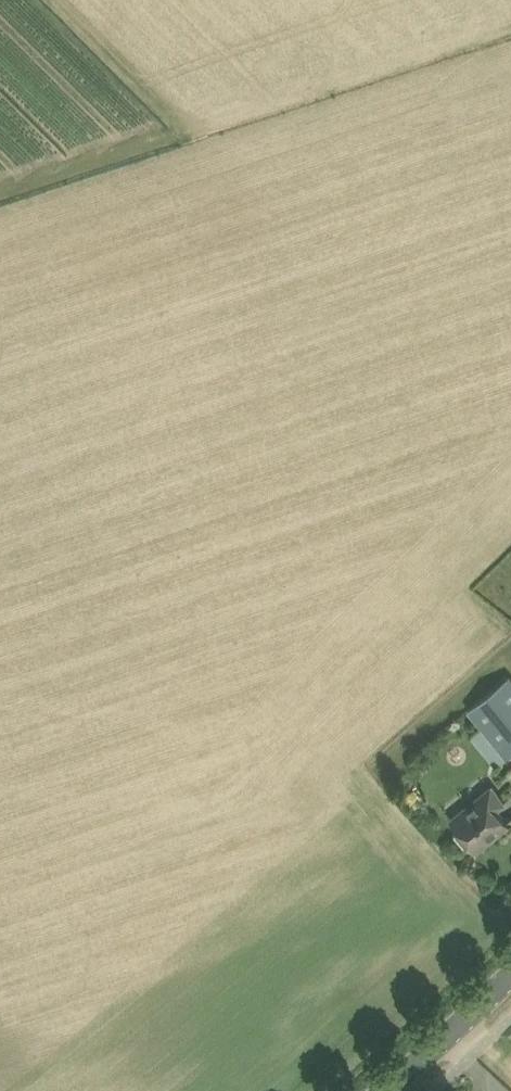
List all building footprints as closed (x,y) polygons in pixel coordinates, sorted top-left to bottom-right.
[(509,755),(510,754),(510,675),(471,707),(484,723),(471,734),(495,766),(509,755)] [(496,827),(506,819),(497,808),(506,800),(492,783),(450,817),(477,849),(498,831),(496,829),(497,828),(496,827)]
